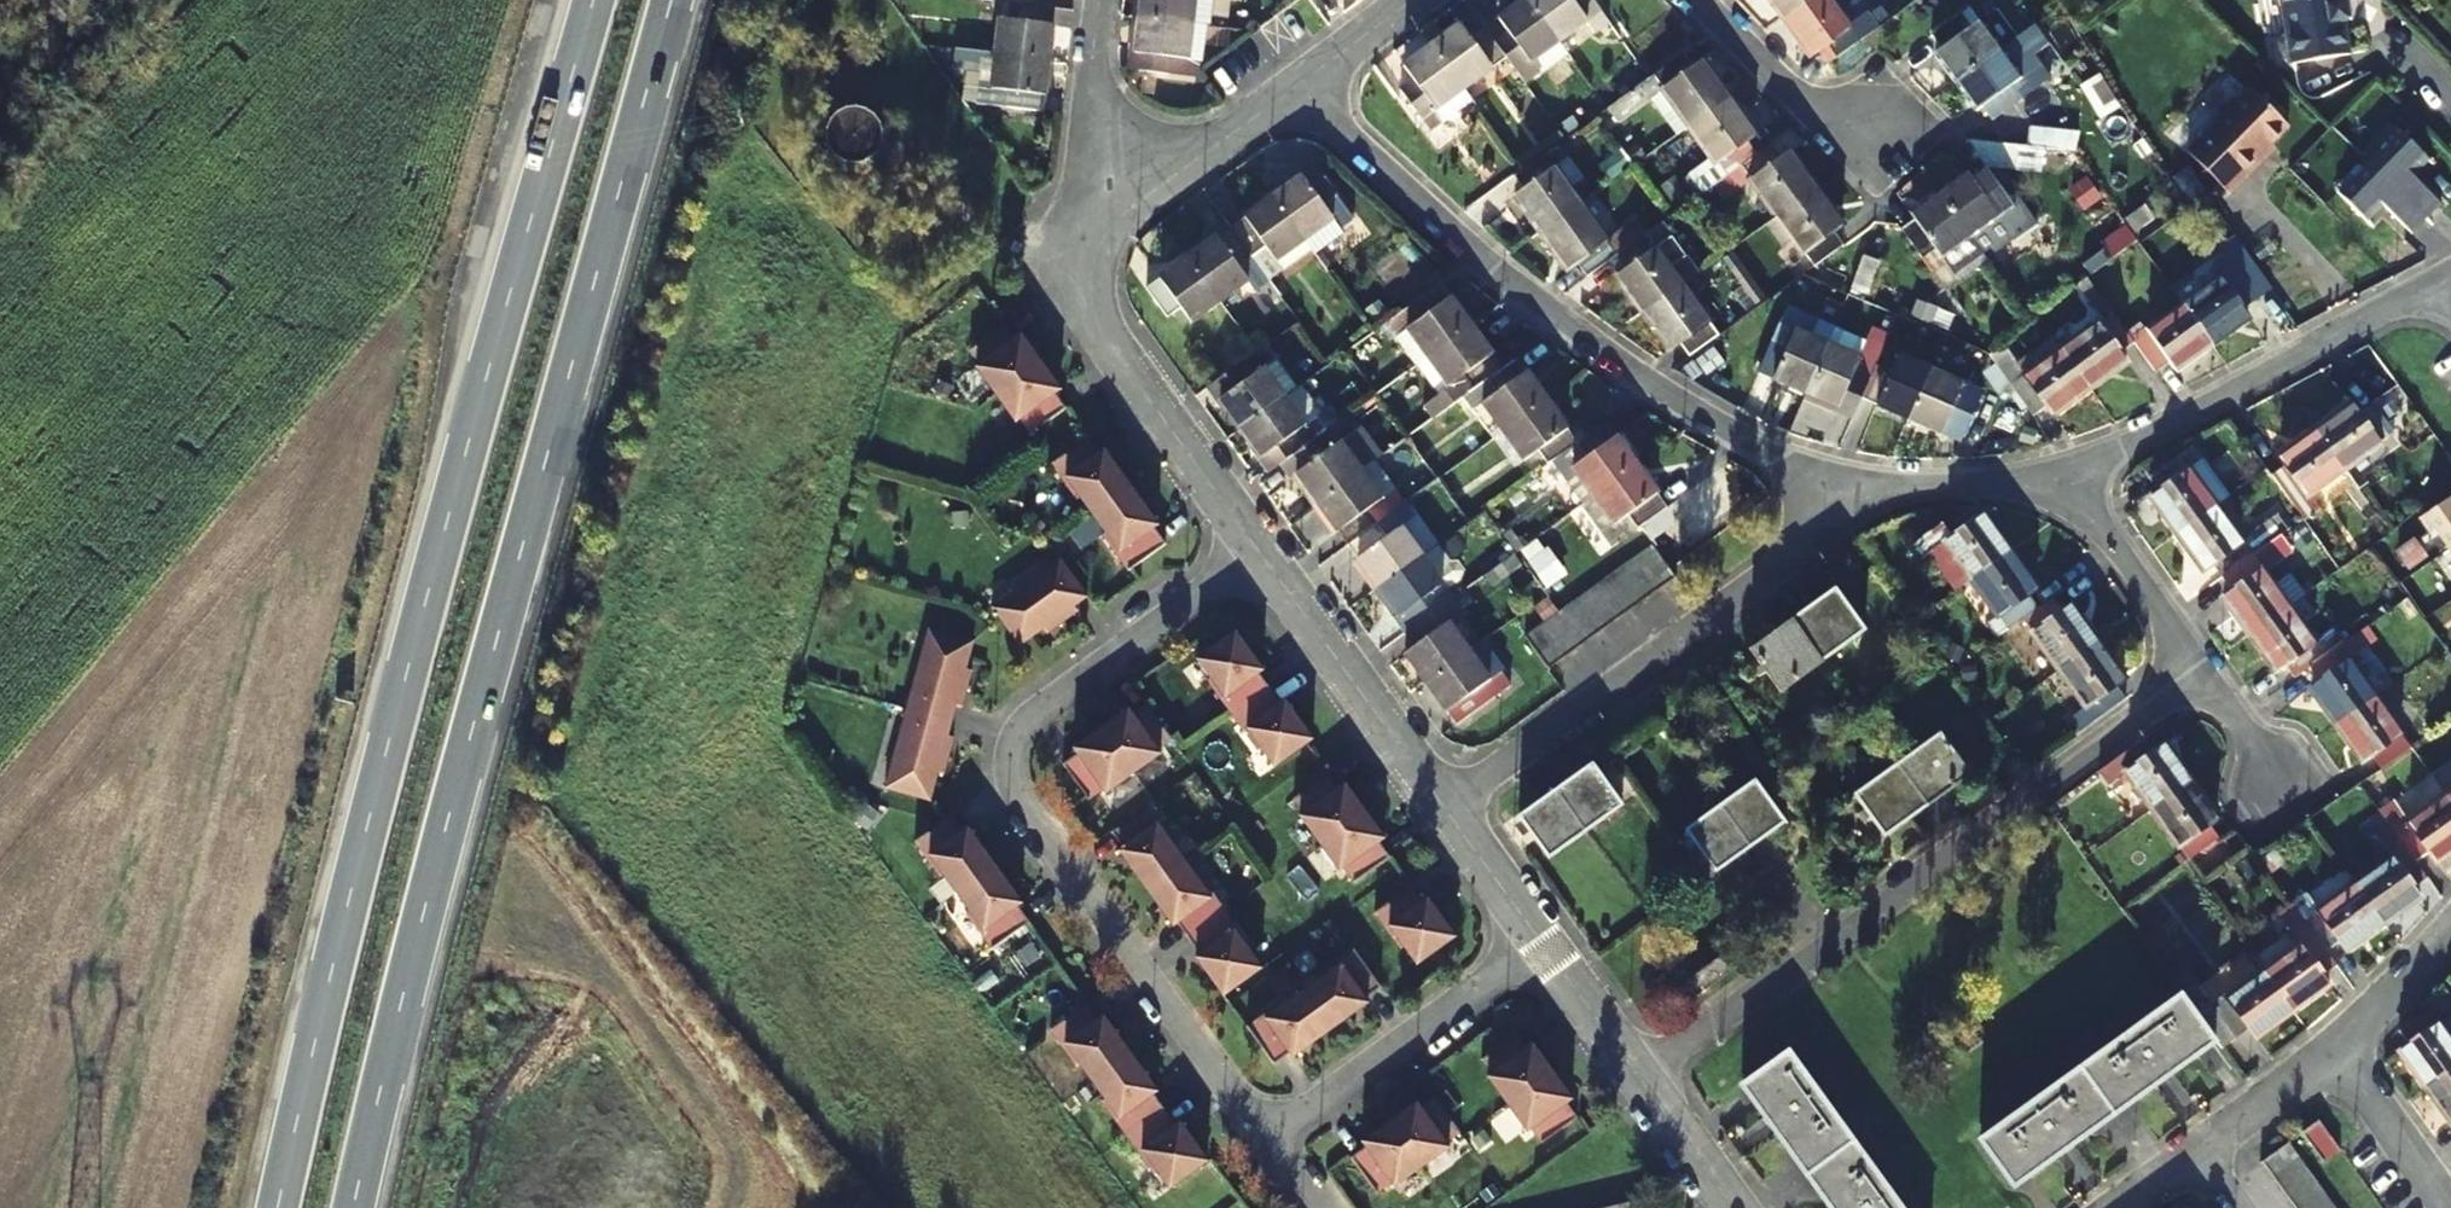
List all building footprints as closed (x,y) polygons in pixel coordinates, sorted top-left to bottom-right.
[(1008,0),(1006,0),(999,51),(1052,57),(1059,6),(1040,4),(1008,0)] [(1142,15),(1196,22),(1199,0),(1143,0),(1142,15)] [(1214,0),(1199,0),(1196,22),(1211,23),(1214,0)] [(1511,31),(1497,42),(1508,57),(1526,82),(1543,70),(1545,73),(1571,53),(1561,40),(1532,0),(1526,0),(1502,18),(1511,31)] [(1561,40),(1589,20),(1597,31),(1612,19),(1598,0),(1532,0),(1561,40)] [(1786,17),(1811,0),(1774,0),(1786,17)] [(1859,0),(1811,0),(1786,17),(1813,55),(1822,48),(1833,61),(1879,28),(1868,14),(1851,26),(1842,12),(1859,0)] [(2339,0),(2284,0),(2295,63),(2349,54),(2347,48),(2351,42),(2349,31),(2344,27),(2343,20),(2340,1),(2339,0)] [(2340,1),(2343,20),(2350,19),(2347,0),(2346,0),(2340,1)] [(2002,48),(2021,33),(2001,6),(1974,25),(1965,12),(1934,35),(1942,48),(1938,52),(1959,80),(2002,48)] [(1196,22),(1142,15),(1136,67),(1196,73),(1198,56),(1193,56),(1196,22)] [(1436,44),(1467,87),(1508,57),(1497,42),(1487,28),(1475,36),(1465,22),(1436,44)] [(1467,87),(1436,44),(1406,65),(1417,79),(1404,89),(1433,129),(1476,100),(1467,87)] [(979,103),(1046,110),(1052,57),(999,51),(961,47),(959,68),(969,70),(967,100),(979,101),(979,103)] [(2002,48),(1959,80),(1980,109),(1986,105),(1996,118),(2024,98),(2028,102),(2042,91),(2028,74),(2024,76),(2002,48)] [(1654,97),(1666,89),(1692,124),(1730,97),(1703,59),(1696,65),(1686,51),(1643,83),(1654,97)] [(2104,75),(2101,70),(2082,81),(2085,86),(2104,75)] [(2104,75),(2085,86),(2100,113),(2119,102),(2104,75)] [(2290,125),(2252,87),(2190,151),(2231,193),(2249,175),(2244,170),(2290,125)] [(1730,97),(1692,124),(1720,161),(1715,165),(1711,160),(1691,174),(1704,193),(1744,163),(1758,153),(1747,139),(1756,132),(1730,97)] [(869,111),(862,108),(860,107),(853,107),(847,108),(841,110),(836,114),(831,120),(828,127),(827,131),(827,138),(828,145),(831,151),(835,156),(840,161),(847,164),(850,164),(856,164),(863,163),(869,160),(874,156),(879,151),(882,145),(882,133),(881,127),(878,121),(874,115),(869,111)] [(2031,126),(2028,146),(2043,148),(2078,153),(2081,133),(2031,126)] [(2414,175),(2430,158),(2404,132),(2380,157),(2373,150),(2359,164),(2366,171),(2342,196),(2368,221),(2384,204),(2415,233),(2443,203),(2414,175)] [(2040,172),(2043,148),(2028,146),(1966,138),(1986,164),(2040,172)] [(1792,150),(1784,157),(1773,143),(1758,153),(1744,163),(1781,215),(1819,187),(1792,150)] [(2065,176),(2071,155),(2047,149),(2042,170),(2065,176)] [(1583,203),(1547,153),(1525,168),(1525,169),(1517,175),(1528,189),(1519,195),(1545,230),(1583,203)] [(1356,218),(1318,165),(1275,196),(1314,250),(1317,253),(1345,233),(1342,229),(1356,218)] [(1976,178),(1971,173),(1943,193),(1985,253),(1988,257),(2030,226),(1989,169),(1976,178)] [(1837,231),(1845,224),(1819,187),(1781,215),(1770,222),(1787,246),(1789,245),(1808,271),(1846,244),(1837,231)] [(1948,263),(1956,274),(1985,253),(1943,193),(1914,214),(1917,220),(1904,228),(1935,273),(1948,263)] [(1233,226),(1272,280),(1314,250),(1275,196),(1233,226)] [(2133,226),(2153,212),(2145,201),(2125,215),(2133,226)] [(1583,203),(1545,230),(1572,267),(1580,261),(1591,274),(1620,253),(1648,233),(1637,219),(1609,238),(1583,203)] [(1190,257),(1222,301),(1250,281),(1268,306),(1284,296),(1272,280),(1233,226),(1190,257)] [(1648,233),(1620,253),(1629,266),(1620,273),(1647,309),(1684,283),(1648,233)] [(1190,257),(1149,288),(1170,316),(1182,308),(1193,322),(1222,301),(1190,257)] [(1772,293),(1782,286),(1761,257),(1751,264),(1772,293)] [(1881,263),(1866,258),(1855,289),(1870,294),(1881,263)] [(2215,268),(2223,279),(2185,306),(2212,344),(2249,317),(2243,308),(2257,298),(2229,258),(2215,268)] [(1403,332),(1410,327),(1429,355),(1473,324),(1442,281),(1392,318),(1403,332)] [(1684,283),(1647,309),(1674,346),(1682,340),(1692,354),(1721,333),(1684,283)] [(2212,344),(2185,306),(2135,342),(2156,371),(2170,361),(2177,370),(2212,344)] [(1788,309),(1762,371),(1808,391),(1834,330),(1788,309)] [(2127,359),(2121,352),(2135,342),(2114,312),(2065,348),(2092,385),(2127,359)] [(1463,396),(1504,367),(1473,324),(1429,355),(1451,386),(1428,404),(1436,416),(1463,396)] [(1013,340),(1003,325),(967,350),(978,365),(973,368),(994,396),(1033,367),(1025,356),(1031,352),(1019,336),(1013,340)] [(1877,364),(1887,342),(1869,335),(1865,343),(1834,330),(1808,391),(1855,413),(1862,398),(1877,364)] [(2050,404),(2056,412),(2092,385),(2065,348),(2029,374),(2006,343),(1992,352),(2037,413),(2050,404)] [(1258,351),(1212,385),(1242,427),(1286,395),(1297,388),(1266,346),(1258,351)] [(1039,363),(1031,352),(1025,356),(1033,367),(1039,363)] [(1877,364),(1862,398),(1910,419),(1932,368),(1900,355),(1893,370),(1877,364)] [(1505,431),(1549,399),(1518,356),(1504,367),(1463,396),(1494,439),(1505,431)] [(1046,374),(1039,363),(1033,367),(1041,378),(1046,374)] [(1041,378),(1033,367),(994,396),(1014,424),(1018,420),(1029,435),(1063,410),(1064,410),(1054,395),(1059,391),(1046,374),(1041,378)] [(1932,368),(1910,419),(1958,439),(1972,406),(1959,401),(1966,383),(1932,368)] [(1281,463),(1326,431),(1315,415),(1306,422),(1286,395),(1242,427),(1272,469),(1281,463)] [(1505,431),(1527,461),(1541,450),(1550,462),(1554,460),(1580,442),(1549,399),(1505,431)] [(2346,468),(2397,431),(2374,402),(2361,411),(2355,404),(2319,430),(2346,468)] [(1373,461),(1382,455),(1361,426),(1354,430),(1344,418),(1326,431),(1281,463),(1292,478),(1297,475),(1317,502),(1373,461)] [(1580,442),(1554,460),(1585,502),(1638,464),(1607,422),(1580,442)] [(2288,465),(2274,475),(2305,518),(2306,520),(2321,508),(2310,494),(2346,468),(2319,430),(2282,457),(2288,465)] [(1515,468),(1527,461),(1505,431),(1494,439),(1515,468)] [(1098,454),(1087,438),(1085,439),(1049,465),(1075,500),(1078,498),(1091,517),(1129,488),(1102,451),(1098,454)] [(2218,506),(2230,497),(2192,446),(2169,464),(2163,457),(2144,467),(2161,489),(2153,495),(2180,532),(2218,506)] [(1379,523),(1406,503),(1373,461),(1317,502),(1348,545),(1379,523)] [(1615,547),(1669,506),(1638,464),(1585,502),(1583,504),(1615,547)] [(1157,526),(1129,488),(1091,517),(1104,535),(1101,537),(1127,572),(1164,545),(1153,529),(1157,526)] [(2420,519),(2426,527),(2434,522),(2450,547),(2450,498),(2420,519)] [(2218,506),(2180,532),(2206,569),(2214,563),(2224,577),(2284,533),(2272,518),(2242,539),(2218,506)] [(1960,588),(1974,578),(2012,552),(1985,515),(1955,537),(1945,523),(1932,533),(1925,524),(1908,536),(1924,560),(1934,553),(1960,588)] [(1379,523),(1348,545),(1379,587),(1423,554),(1403,526),(1389,536),(1379,523)] [(2284,533),(2224,577),(2234,590),(2226,596),(2252,633),(2289,605),(2265,571),(2295,549),(2284,533)] [(1655,543),(1639,555),(1662,586),(1679,574),(1673,566),(1655,543)] [(1437,545),(1379,587),(1409,630),(1440,608),(1454,597),(1444,584),(1458,575),(1460,567),(1456,562),(1449,562),(1437,545)] [(2025,618),(2041,606),(2031,594),(2038,587),(2012,552),(1974,578),(2002,615),(1991,623),(2000,636),(2025,618)] [(1639,555),(1625,565),(1648,597),(1662,586),(1639,555)] [(1086,598),(1058,560),(991,609),(1018,648),(1034,636),(1035,630),(1039,627),(1045,635),(1076,613),(1073,607),(1086,598)] [(1625,565),(1612,575),(1634,606),(1648,597),(1625,565)] [(1612,575),(1597,586),(1620,616),(1634,606),(1612,575)] [(1597,586),(1584,595),(1606,626),(1620,616),(1597,586)] [(1795,620),(1824,661),(1867,630),(1838,589),(1795,620)] [(1584,595),(1571,605),(1593,636),(1606,626),(1584,595)] [(2041,606),(2025,618),(2061,669),(2100,641),(2074,605),(2065,610),(2055,596),(2041,606)] [(1420,644),(1406,655),(1427,682),(1471,650),(1450,622),(1464,612),(1454,597),(1440,608),(1409,630),(1420,644)] [(1579,646),(1593,636),(1571,605),(1561,612),(1556,615),(1579,646)] [(2279,670),(2301,654),(2310,667),(2346,641),(2336,628),(2316,642),(2289,605),(2252,633),(2279,670)] [(1556,615),(1542,625),(1565,656),(1579,646),(1556,615)] [(1795,620),(1752,651),(1782,692),(1824,661),(1795,620)] [(1528,636),(1549,667),(1565,656),(1542,625),(1528,636)] [(968,661),(972,643),(927,630),(905,710),(950,722),(954,707),(960,709),(970,673),(961,670),(962,664),(968,661)] [(2320,680),(2312,686),(2339,723),(2377,696),(2352,660),(2371,646),(2361,630),(2346,641),(2310,667),(2320,680)] [(1232,716),(1269,689),(1257,674),(1261,670),(1233,632),(1212,648),(1195,660),(1208,678),(1205,680),(1232,716)] [(1503,672),(1506,669),(1485,640),(1471,650),(1427,682),(1458,725),(1512,685),(1503,672)] [(2088,705),(2071,717),(2081,731),(2129,698),(2118,684),(2126,677),(2100,641),(2061,669),(2088,705)] [(1280,705),(1269,689),(1232,716),(1257,752),(1260,750),(1274,768),(1305,745),(1312,741),(1284,702),(1280,705)] [(2365,760),(2373,754),(2383,767),(2413,745),(2377,696),(2339,723),(2365,760)] [(1114,725),(1103,733),(1131,773),(1159,752),(1156,748),(1171,738),(1145,703),(1131,713),(1127,708),(1110,720),(1114,725)] [(946,738),(950,722),(905,710),(883,790),(928,802),(934,783),(931,778),(932,773),(942,775),(952,739),(946,738)] [(1114,725),(1110,720),(1099,728),(1103,733),(1114,725)] [(1103,733),(1099,728),(1088,735),(1092,741),(1103,733)] [(1131,773),(1103,733),(1092,741),(1088,735),(1071,748),(1075,754),(1061,764),(1086,799),(1100,789),(1103,793),(1131,773)] [(1928,805),(1928,806),(1971,775),(1941,733),(1899,764),(1928,805)] [(2167,743),(2158,749),(2148,736),(2100,770),(2111,785),(2129,772),(2155,808),(2193,780),(2167,743)] [(1557,790),(1587,831),(1623,805),(1594,764),(1557,790)] [(1899,764),(1857,795),(1887,837),(1928,806),(1928,805),(1899,764)] [(1319,845),(1358,816),(1350,805),(1356,801),(1343,784),(1338,788),(1328,774),(1292,799),(1303,814),(1299,817),(1319,845)] [(1722,806),(1752,848),(1790,821),(1760,779),(1722,806)] [(2193,780),(2155,808),(2191,858),(2220,836),(2212,824),(2220,817),(2193,780)] [(1557,790),(1520,817),(1549,858),(1587,831),(1557,790)] [(2397,803),(2383,812),(2397,833),(2418,863),(2433,852),(2439,861),(2450,852),(2450,802),(2448,797),(2413,824),(2397,803)] [(1358,816),(1364,812),(1356,801),(1350,805),(1358,816)] [(1144,889),(1183,861),(1169,843),(1173,841),(1146,805),(1109,832),(1121,847),(1117,850),(1144,889)] [(1722,806),(1686,831),(1716,873),(1752,848),(1722,806)] [(1372,823),(1364,812),(1358,816),(1366,827),(1372,823)] [(955,895),(993,866),(966,829),(962,832),(951,816),(941,823),(931,830),(913,843),(939,878),(942,876),(955,895)] [(1366,827),(1358,816),(1319,845),(1339,872),(1343,869),(1354,884),(1387,859),(1389,858),(1379,844),(1384,840),(1372,823),(1366,827)] [(2357,884),(2383,922),(2420,895),(2415,889),(2429,877),(2418,863),(2397,833),(2383,843),(2393,857),(2357,884)] [(1188,939),(1225,913),(1199,877),(1196,879),(1183,861),(1144,889),(1172,927),(1177,924),(1188,939)] [(1021,904),(993,866),(955,895),(968,913),(965,915),(991,950),(1024,926),(1028,923),(1017,907),(1021,904)] [(2306,920),(2328,951),(2341,941),(2347,948),(2383,922),(2357,884),(2306,920)] [(1423,902),(1412,887),(1408,889),(1378,912),(1403,947),(1406,945),(1420,963),(1432,954),(1455,937),(1427,900),(1423,902)] [(1222,997),(1261,969),(1248,951),(1250,949),(1225,913),(1188,939),(1199,955),(1195,958),(1222,997)] [(2265,971),(2292,1010),(2329,982),(2324,975),(2339,965),(2328,951),(2306,920),(2301,913),(2287,923),(2302,945),(2265,971)] [(1321,979),(1303,992),(1331,1031),(1368,1004),(1365,1000),(1381,988),(1354,951),(1319,976),(1321,979)] [(2251,1028),(2257,1035),(2292,1010),(2265,971),(2216,1006),(2213,1001),(2197,1011),(2217,1040),(2230,1031),(2236,1038),(2251,1028)] [(1331,1031),(1303,992),(1284,1006),(1282,1003),(1247,1028),(1274,1065),(1290,1054),(1293,1058),(1331,1031)] [(2214,1041),(2182,995),(1983,1140),(2015,1186),(2214,1041)] [(2400,1050),(2426,1087),(2450,1069),(2450,1035),(2449,1037),(2440,1025),(2450,1016),(2450,1003),(2446,997),(2399,1030),(2408,1044),(2400,1050)] [(1098,1018),(1087,1003),(1082,1006),(1050,1029),(1076,1066),(1078,1063),(1092,1081),(1130,1054),(1102,1015),(1098,1018)] [(1507,1105),(1547,1076),(1539,1065),(1544,1061),(1532,1044),(1527,1048),(1516,1034),(1498,1047),(1481,1059),(1491,1074),(1487,1077),(1507,1105)] [(1744,1086),(1831,1207),(1903,1207),(1790,1052),(1744,1086)] [(1158,1092),(1130,1054),(1092,1081),(1105,1099),(1102,1101),(1128,1137),(1165,1110),(1154,1095),(1158,1092)] [(1552,1072),(1544,1061),(1539,1065),(1547,1076),(1552,1072)] [(2426,1087),(2450,1122),(2450,1069),(2426,1087)] [(1560,1083),(1552,1072),(1547,1076),(1554,1088),(1560,1083)] [(1554,1088),(1547,1076),(1507,1105),(1527,1133),(1532,1129),(1542,1144),(1578,1119),(1567,1104),(1572,1100),(1560,1083),(1554,1088)] [(1403,1120),(1392,1128),(1421,1168),(1449,1148),(1445,1143),(1460,1133),(1435,1097),(1420,1108),(1416,1103),(1399,1115),(1403,1120)] [(1176,1126),(1165,1110),(1128,1137),(1154,1173),(1157,1171),(1171,1189),(1207,1162),(1208,1162),(1181,1123),(1176,1126)] [(1403,1120),(1399,1115),(1388,1123),(1392,1128),(1403,1120)] [(2337,1144),(2320,1119),(2303,1131),(2321,1156),(2337,1144)] [(1392,1128),(1388,1123),(1377,1130),(1381,1136),(1392,1128)] [(1393,1188),(1421,1168),(1392,1128),(1381,1136),(1377,1130),(1360,1142),(1364,1148),(1350,1158),(1375,1194),(1389,1183),(1393,1188)] [(2262,1162),(2295,1207),(2336,1207),(2289,1142),(2262,1162)] [(2321,1156),(2325,1161),(2342,1150),(2337,1144),(2321,1156)]
